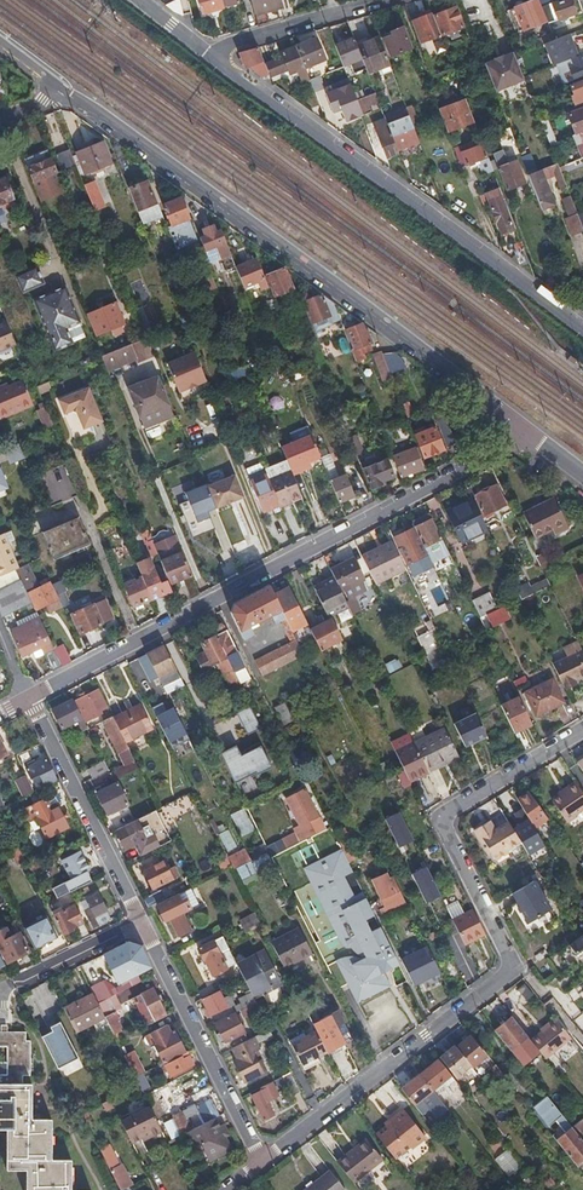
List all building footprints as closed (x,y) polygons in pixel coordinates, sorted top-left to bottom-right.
[(174,12),(183,16),(178,0),(174,0),(165,5),(174,12)] [(222,8),(220,0),(198,0),(202,14),(222,8)] [(254,15),(265,13),(264,9),(275,5),(274,0),(250,0),(254,15)] [(482,0),(462,0),(467,20),(486,14),(482,0)] [(545,21),(537,0),(531,0),(524,3),(522,1),(519,0),(518,0),(516,1),(515,5),(507,8),(515,32),(545,21)] [(540,5),(548,26),(549,25),(575,15),(569,0),(565,0),(552,5),(550,2),(540,5)] [(434,14),(434,16),(442,36),(449,33),(452,40),(460,36),(458,29),(464,27),(456,7),(443,12),(442,10),(434,14)] [(431,10),(419,14),(420,18),(431,14),(432,14),(431,10)] [(412,22),(420,43),(441,35),(436,25),(431,14),(420,18),(419,14),(410,18),(412,22)] [(412,49),(403,27),(391,32),(392,35),(384,38),(391,57),(412,49)] [(537,37),(540,44),(555,39),(552,32),(537,37)] [(390,65),(380,37),(357,45),(366,68),(368,74),(390,65)] [(326,60),(317,38),(296,46),(306,68),(326,60)] [(354,38),(336,45),(344,66),(351,63),(355,73),(366,68),(357,45),(354,38)] [(282,57),(265,64),(270,75),(272,79),(288,72),(290,75),(298,72),(303,82),(310,79),(306,68),(296,46),(280,52),(282,57)] [(259,48),(239,54),(246,68),(249,67),(262,77),(270,75),(265,64),(264,61),(259,48)] [(525,81),(514,51),(504,55),(493,58),(494,59),(484,63),(496,92),(525,81)] [(554,64),(558,72),(569,68),(573,79),(582,75),(582,61),(580,54),(554,64)] [(569,84),(573,94),(578,93),(580,100),(582,98),(582,79),(569,84)] [(332,107),(321,80),(312,83),(323,110),(332,107)] [(364,90),(355,94),(357,100),(376,93),(374,89),(365,93),(364,90)] [(357,100),(363,115),(371,112),(369,106),(379,102),(376,93),(357,100)] [(475,122),(466,100),(439,109),(448,132),(475,122)] [(420,124),(413,105),(406,108),(409,115),(414,127),(420,124)] [(575,133),(582,130),(582,106),(568,112),(575,133)] [(406,107),(384,115),(386,119),(388,123),(409,115),(406,108),(406,107)] [(409,115),(388,123),(393,137),(399,151),(419,143),(417,136),(414,127),(409,115)] [(547,118),(541,121),(549,143),(555,141),(556,140),(547,118)] [(386,119),(374,123),(387,158),(399,153),(393,137),(388,123),(386,119)] [(19,124),(8,127),(15,143),(25,139),(19,124)] [(510,128),(481,139),(483,144),(484,147),(513,136),(510,128)] [(573,134),(582,157),(582,156),(582,130),(575,133),(573,134)] [(451,137),(454,145),(461,142),(458,134),(451,137)] [(86,174),(112,164),(104,141),(77,152),(78,154),(73,156),(80,174),(85,172),(86,174)] [(459,147),(454,148),(468,183),(476,180),(469,164),(478,161),(483,175),(494,171),(490,161),(489,162),(487,158),(488,157),(484,147),(483,144),(461,152),(459,147)] [(494,153),(507,190),(525,183),(517,160),(513,162),(509,163),(507,159),(503,149),(494,153)] [(76,164),(69,150),(60,153),(66,168),(76,164)] [(25,159),(34,182),(41,199),(64,191),(57,173),(48,151),(25,159)] [(558,163),(528,175),(542,210),(555,205),(545,180),(556,176),(562,191),(568,188),(561,170),(559,166),(558,163)] [(14,199),(6,180),(0,182),(0,216),(6,214),(4,209),(2,204),(11,200),(14,199)] [(148,180),(128,188),(143,223),(163,216),(158,203),(157,203),(148,180)] [(93,182),(85,185),(95,210),(101,207),(98,199),(99,198),(93,182)] [(515,230),(498,188),(485,193),(501,235),(515,230)] [(578,214),(582,211),(582,210),(578,198),(577,198),(574,191),(569,193),(571,196),(578,214)] [(573,236),(582,232),(582,228),(578,214),(571,196),(563,199),(569,216),(566,218),(573,236)] [(189,219),(181,198),(163,205),(172,226),(189,219)] [(13,205),(11,200),(2,204),(4,209),(13,205)] [(200,237),(206,251),(203,252),(204,254),(203,255),(207,265),(226,257),(231,269),(225,271),(235,293),(245,289),(236,267),(221,229),(216,231),(213,225),(203,229),(206,235),(200,237)] [(164,236),(168,247),(174,244),(167,226),(163,228),(166,235),(164,236)] [(187,233),(197,257),(203,255),(204,254),(203,252),(194,230),(187,233)] [(514,250),(522,266),(530,262),(524,246),(514,250)] [(236,267),(245,289),(258,283),(261,290),(269,287),(257,258),(236,267)] [(44,284),(37,267),(16,276),(24,294),(44,284)] [(293,289),(285,268),(267,275),(276,296),(293,289)] [(561,281),(567,296),(575,293),(570,279),(561,281)] [(81,322),(66,287),(34,300),(55,350),(74,342),(67,327),(81,322)] [(301,295),(312,324),(314,323),(332,316),(338,313),(334,303),(321,294),(309,300),(306,293),(301,295)] [(276,307),(272,300),(267,302),(270,310),(276,307)] [(89,314),(98,335),(113,329),(115,335),(121,333),(120,330),(123,329),(121,326),(125,324),(116,303),(89,314)] [(143,306),(136,309),(147,337),(154,335),(143,306)] [(305,309),(296,312),(299,318),(308,315),(305,309)] [(336,324),(332,316),(314,323),(317,332),(336,324)] [(185,327),(189,335),(208,326),(205,318),(185,327)] [(16,344),(7,321),(0,324),(0,351),(16,344)] [(67,327),(74,342),(87,337),(81,322),(67,327)] [(347,330),(355,349),(361,347),(363,353),(369,351),(367,344),(372,342),(368,331),(366,332),(363,324),(357,326),(355,324),(353,323),(348,325),(348,327),(349,329),(347,330)] [(346,334),(340,337),(342,344),(349,341),(346,334)] [(138,359),(136,360),(138,365),(155,357),(147,338),(132,344),(138,359)] [(138,359),(132,344),(103,356),(102,356),(108,371),(136,360),(138,359)] [(383,354),(382,351),(374,354),(380,372),(389,369),(383,354)] [(395,352),(383,354),(389,369),(391,374),(407,368),(401,357),(395,352)] [(169,364),(180,393),(207,382),(196,353),(169,364)] [(231,383),(244,376),(240,368),(227,374),(231,383)] [(145,428),(174,417),(162,385),(158,387),(155,378),(128,387),(145,428)] [(33,403),(23,380),(9,386),(0,390),(0,417),(33,403)] [(52,390),(49,382),(37,387),(41,395),(52,390)] [(103,421),(89,387),(58,400),(64,414),(73,410),(77,412),(84,429),(103,421)] [(398,399),(395,391),(390,393),(393,401),(398,399)] [(53,424),(46,407),(38,410),(45,428),(53,424)] [(456,444),(444,415),(435,418),(448,448),(456,444)] [(192,437),(201,430),(195,422),(186,429),(192,437)] [(148,438),(160,432),(156,424),(144,430),(148,438)] [(414,430),(416,435),(426,432),(424,427),(414,430)] [(444,449),(435,428),(426,432),(416,435),(416,436),(424,457),(444,449)] [(310,463),(321,458),(312,434),(281,447),(291,470),(293,475),(303,472),(312,468),(310,463)] [(364,453),(356,435),(350,438),(357,456),(364,453)] [(476,448),(471,440),(458,447),(462,456),(476,448)] [(419,447),(412,450),(415,458),(418,457),(422,456),(419,447)] [(393,457),(401,477),(423,469),(418,457),(415,458),(412,450),(393,457)] [(340,503),(355,496),(346,474),(339,477),(330,455),(322,458),(332,480),(331,481),(340,503)] [(227,456),(200,467),(209,488),(236,477),(227,456)] [(372,459),(375,465),(383,462),(380,456),(372,459)] [(9,483),(0,460),(0,487),(9,483)] [(364,470),(372,489),(382,485),(381,482),(394,476),(388,460),(383,462),(375,465),(364,470)] [(51,507),(82,494),(69,462),(37,476),(47,501),(51,507)] [(263,512),(280,505),(269,479),(263,464),(246,470),(263,512)] [(292,499),(301,496),(293,475),(291,470),(269,479),(280,505),(281,508),(293,503),(292,499)] [(215,508),(206,485),(186,493),(197,523),(210,518),(208,511),(215,508)] [(506,505),(497,485),(476,495),(485,515),(506,505)] [(555,497),(523,513),(535,538),(553,529),(556,535),(569,528),(555,497)] [(488,530),(472,498),(447,511),(463,543),(488,530)] [(414,528),(428,556),(446,547),(430,516),(422,520),(421,518),(412,523),(414,528)] [(89,543),(79,517),(43,532),(54,557),(89,543)] [(395,537),(413,577),(434,567),(432,565),(428,556),(414,528),(395,537)] [(159,542),(154,544),(158,554),(171,584),(183,578),(192,599),(200,595),(176,535),(173,529),(169,531),(168,531),(167,531),(166,531),(165,531),(164,531),(163,531),(162,531),(161,532),(160,532),(159,533),(158,533),(158,534),(157,535),(157,536),(156,536),(159,542)] [(148,530),(141,533),(151,557),(158,554),(154,544),(152,540),(148,530)] [(0,535),(0,576),(16,569),(19,568),(5,533),(0,535)] [(406,569),(392,541),(362,556),(376,584),(406,569)] [(544,553),(536,557),(542,568),(550,564),(544,553)] [(354,558),(331,570),(335,579),(341,591),(365,580),(354,558)] [(445,590),(449,598),(455,595),(447,578),(439,561),(432,565),(434,567),(440,581),(445,590)] [(19,569),(18,569),(29,592),(38,610),(46,606),(50,614),(64,607),(60,600),(60,599),(52,584),(51,582),(40,587),(29,564),(19,569)] [(161,567),(142,575),(142,577),(152,599),(171,591),(161,567)] [(32,602),(28,593),(16,569),(0,576),(0,611),(2,617),(32,602)] [(516,572),(510,575),(521,598),(522,600),(545,589),(551,586),(545,574),(540,576),(543,582),(531,588),(529,583),(522,586),(516,572)] [(152,599),(142,577),(124,584),(133,607),(152,599)] [(335,579),(314,589),(328,616),(349,606),(341,591),(335,579)] [(66,592),(61,580),(52,584),(60,599),(60,600),(64,598),(62,594),(66,592)] [(445,590),(440,581),(434,584),(438,593),(445,590)] [(292,632),(274,595),(269,585),(233,604),(230,611),(245,640),(255,635),(252,631),(261,627),(259,622),(272,615),(276,624),(282,621),(282,625),(291,643),(255,661),(262,676),(304,655),(303,654),(297,640),(292,632)] [(548,596),(554,593),(551,586),(545,589),(548,596)] [(274,595),(292,632),(308,624),(303,613),(290,587),(274,595)] [(489,593),(473,601),(481,618),(487,615),(497,610),(489,593)] [(527,607),(535,603),(532,597),(524,601),(527,607)] [(81,633),(103,624),(102,623),(113,618),(105,600),(94,605),(94,604),(72,614),(81,633)] [(510,618),(505,606),(497,610),(487,615),(493,627),(510,618)] [(18,622),(20,627),(11,631),(22,657),(33,652),(36,659),(45,654),(53,671),(62,667),(54,649),(52,644),(40,618),(37,613),(18,622)] [(311,630),(321,650),(341,640),(343,639),(332,619),(330,620),(311,630)] [(431,620),(413,629),(426,654),(443,646),(431,620)] [(238,680),(240,684),(251,679),(224,625),(213,631),(215,636),(238,680)] [(196,657),(205,673),(213,669),(212,665),(218,662),(229,685),(238,680),(215,636),(201,643),(205,652),(196,657)] [(87,637),(80,640),(86,654),(93,650),(87,637)] [(309,651),(303,637),(297,640),(303,654),(309,651)] [(63,644),(54,649),(62,667),(71,662),(63,644)] [(176,669),(164,645),(146,654),(158,678),(176,669)] [(426,654),(434,670),(451,661),(446,652),(443,646),(426,654)] [(564,688),(576,682),(575,680),(582,676),(582,652),(582,650),(577,652),(553,664),(564,688)] [(138,658),(150,681),(155,679),(160,689),(164,687),(158,678),(146,654),(138,658)] [(389,673),(402,667),(398,658),(384,664),(389,673)] [(529,684),(525,676),(513,683),(516,690),(529,684)] [(167,694),(185,685),(181,679),(164,687),(167,694)] [(564,703),(553,679),(525,692),(536,716),(564,703)] [(81,698),(74,701),(85,723),(94,718),(92,715),(99,712),(108,708),(99,689),(87,695),(85,692),(80,695),(81,698)] [(149,704),(163,732),(181,723),(167,695),(149,704)] [(532,724),(519,697),(501,706),(514,733),(532,724)] [(52,710),(62,728),(77,721),(82,731),(88,728),(85,723),(74,701),(73,699),(52,710)] [(293,721),(284,703),(274,707),(283,725),(293,721)] [(153,728),(141,705),(114,719),(128,748),(131,753),(150,743),(144,732),(153,728)] [(248,707),(235,714),(245,731),(257,724),(248,707)] [(476,713),(454,724),(465,746),(487,735),(476,713)] [(119,753),(128,748),(114,719),(113,717),(106,721),(107,723),(105,725),(119,753)] [(90,730),(93,735),(99,732),(97,726),(90,730)] [(445,728),(415,743),(427,769),(447,760),(448,763),(459,757),(445,728)] [(395,751),(410,781),(429,772),(427,769),(415,743),(414,742),(395,751)] [(218,754),(232,784),(269,766),(260,746),(239,756),(235,746),(218,754)] [(185,756),(181,748),(174,751),(178,760),(185,756)] [(31,749),(17,755),(20,763),(35,756),(31,749)] [(178,760),(180,764),(188,760),(185,756),(178,760)] [(36,784),(39,789),(57,780),(46,758),(26,768),(31,778),(38,775),(41,781),(36,784)] [(429,772),(448,763),(447,760),(427,769),(429,772)] [(93,778),(108,770),(103,761),(88,769),(93,778)] [(384,775),(392,772),(387,761),(379,764),(384,775)] [(123,776),(119,770),(111,774),(114,780),(123,776)] [(34,792),(27,776),(17,781),(22,791),(24,797),(34,792)] [(567,822),(576,816),(575,814),(582,809),(582,792),(576,782),(566,788),(568,791),(559,797),(553,801),(567,822)] [(129,804),(118,783),(97,793),(107,814),(129,804)] [(568,791),(566,788),(557,794),(559,797),(568,791)] [(300,842),(326,830),(305,789),(286,799),(300,826),(294,829),(296,833),(282,840),(283,840),(273,845),(277,854),(300,842)] [(24,797),(22,791),(3,799),(1,795),(0,795),(0,807),(1,808),(24,797)] [(517,799),(535,828),(548,819),(528,791),(517,799)] [(47,838),(69,828),(64,817),(62,814),(58,805),(51,808),(46,798),(25,808),(29,815),(31,820),(37,817),(47,838)] [(231,814),(242,837),(256,830),(245,807),(231,814)] [(29,815),(25,808),(20,811),(23,818),(29,815)] [(127,864),(171,842),(156,811),(111,833),(127,864)] [(396,849),(413,841),(399,812),(382,819),(396,849)] [(475,829),(491,855),(492,854),(495,860),(509,851),(507,849),(521,841),(509,822),(496,829),(490,820),(475,829)] [(219,835),(227,851),(237,847),(229,830),(219,835)] [(536,833),(518,843),(526,857),(544,846),(536,833)] [(357,859),(351,848),(346,837),(338,841),(342,849),(349,863),(357,859)] [(294,852),(300,866),(323,856),(317,842),(294,852)] [(256,858),(269,851),(265,843),(252,850),(256,858)] [(26,861),(19,847),(10,852),(17,866),(26,861)] [(246,849),(228,858),(232,865),(234,869),(251,860),(246,849)] [(342,849),(304,868),(338,936),(339,937),(340,938),(340,939),(341,939),(342,941),(346,944),(349,948),(352,949),(357,953),(359,954),(362,955),(360,960),(357,959),(354,959),(351,959),(350,959),(348,959),(346,959),(345,959),(343,960),(341,960),(338,962),(358,1003),(391,987),(384,973),(400,965),(382,930),(373,934),(367,922),(376,918),(363,891),(353,896),(343,876),(353,871),(342,849)] [(383,917),(407,905),(400,892),(397,894),(377,850),(363,856),(372,878),(371,879),(384,907),(379,910),(383,917)] [(61,860),(76,889),(92,881),(87,873),(90,871),(80,851),(61,860)] [(268,856),(238,870),(245,884),(275,870),(268,856)] [(36,857),(27,862),(31,872),(41,867),(36,857)] [(143,871),(153,890),(174,880),(164,860),(159,863),(157,858),(151,861),(153,866),(143,871)] [(153,866),(151,861),(140,866),(143,871),(153,866)] [(409,873),(423,905),(439,897),(426,866),(409,873)] [(551,909),(534,880),(513,892),(519,902),(521,906),(518,908),(527,923),(551,909)] [(186,898),(191,908),(199,904),(191,888),(179,894),(182,900),(186,898)] [(94,929),(112,920),(98,893),(81,903),(94,929)] [(148,908),(158,902),(153,894),(143,899),(148,908)] [(170,919),(179,936),(191,931),(182,913),(191,908),(186,898),(182,900),(179,894),(157,905),(165,922),(170,919)] [(75,905),(53,915),(63,935),(74,930),(74,928),(84,923),(75,905)] [(474,910),(453,920),(465,945),(480,937),(478,934),(484,931),(474,910)] [(246,934),(262,925),(255,913),(240,921),(243,927),(223,937),(225,942),(245,932),(246,934)] [(57,938),(47,916),(24,927),(35,949),(57,938)] [(7,928),(0,932),(0,948),(7,962),(29,951),(20,933),(17,935),(11,937),(8,932),(7,928)] [(14,929),(8,932),(11,937),(17,935),(14,929)] [(300,929),(272,943),(284,967),(312,953),(300,929)] [(569,945),(579,957),(582,958),(582,934),(569,945)] [(213,975),(236,964),(225,942),(223,937),(223,936),(198,948),(204,960),(205,960),(213,975)] [(104,955),(118,983),(121,982),(122,985),(115,988),(118,993),(141,981),(137,973),(151,966),(141,947),(129,943),(104,955)] [(252,993),(253,996),(262,991),(271,987),(273,990),(283,985),(265,949),(237,964),(252,993)] [(462,953),(454,957),(461,974),(470,970),(462,953)] [(443,963),(451,979),(460,975),(451,959),(443,963)] [(416,983),(427,1005),(443,997),(446,1004),(453,999),(440,972),(416,983)] [(98,1004),(110,998),(110,997),(103,982),(91,987),(98,1004)] [(147,1025),(167,1015),(153,988),(133,998),(147,1025)] [(210,1016),(214,1024),(240,1010),(256,1002),(253,996),(252,993),(239,999),(241,1003),(236,1006),(233,1000),(232,998),(234,997),(232,994),(224,998),(220,991),(202,1000),(208,1011),(206,1012),(208,1017),(210,1016)] [(98,1004),(93,994),(64,1008),(76,1032),(105,1018),(105,1017),(98,1004)] [(122,1009),(115,995),(110,997),(110,998),(98,1004),(105,1017),(115,1012),(122,1009)] [(256,1002),(240,1010),(244,1017),(260,1010),(256,1002)] [(304,1006),(309,1014),(314,1011),(310,1003),(304,1006)] [(338,1010),(312,1023),(316,1031),(328,1053),(354,1040),(338,1010)] [(105,1018),(116,1041),(127,1035),(115,1012),(105,1017),(105,1018)] [(236,1014),(216,1025),(220,1034),(217,1035),(222,1043),(228,1040),(232,1048),(247,1041),(249,1040),(236,1014)] [(528,1037),(511,1016),(494,1030),(511,1051),(528,1037)] [(545,1058),(571,1038),(555,1018),(543,1027),(545,1029),(542,1032),(531,1040),(545,1058)] [(171,1032),(168,1024),(151,1033),(156,1043),(154,1044),(164,1063),(175,1057),(186,1052),(175,1030),(171,1032)] [(7,1129),(7,1170),(27,1170),(27,1189),(72,1189),(72,1160),(52,1159),(52,1119),(32,1119),(32,1084),(23,1084),(23,1076),(31,1075),(31,1041),(26,1040),(26,1032),(8,1032),(8,1025),(1,1025),(1,1032),(0,1032),(0,1047),(7,1047),(7,1062),(0,1062),(0,1129),(7,1129)] [(40,1033),(63,1077),(70,1073),(63,1060),(61,1061),(60,1059),(66,1056),(54,1034),(50,1036),(47,1030),(40,1033)] [(274,1038),(270,1030),(252,1038),(255,1043),(268,1037),(270,1040),(274,1038)] [(318,1058),(328,1053),(316,1031),(308,1035),(291,1044),(302,1066),(318,1058)] [(289,1040),(291,1044),(308,1035),(306,1032),(289,1040)] [(154,1044),(156,1043),(151,1033),(145,1037),(144,1040),(146,1044),(150,1046),(154,1044)] [(486,1056),(470,1036),(456,1047),(471,1065),(472,1067),(486,1056)] [(233,1061),(244,1083),(264,1073),(247,1041),(232,1048),(237,1059),(233,1061)] [(471,1065),(456,1047),(455,1045),(453,1046),(452,1044),(446,1048),(448,1051),(440,1057),(456,1078),(471,1065)] [(145,1072),(134,1050),(124,1056),(135,1077),(143,1074),(145,1072)] [(171,1077),(194,1065),(187,1051),(186,1052),(175,1057),(176,1060),(165,1065),(171,1077)] [(320,1062),(318,1058),(302,1066),(304,1071),(320,1062)] [(451,1075),(439,1059),(421,1074),(433,1089),(451,1075)] [(503,1073),(493,1061),(489,1065),(498,1076),(503,1073)] [(291,1072),(276,1080),(280,1088),(287,1085),(293,1096),(301,1091),(291,1072)] [(142,1091),(150,1087),(143,1074),(135,1077),(142,1091)] [(402,1089),(414,1105),(433,1089),(421,1074),(402,1089)] [(437,1095),(456,1080),(451,1075),(433,1089),(437,1095)] [(279,1096),(273,1082),(260,1088),(261,1091),(252,1095),(264,1120),(275,1115),(268,1101),(279,1096)] [(215,1118),(220,1116),(212,1099),(196,1107),(195,1105),(182,1112),(180,1107),(183,1105),(180,1098),(176,1100),(169,1086),(159,1090),(161,1095),(156,1098),(158,1102),(164,1099),(165,1102),(171,1114),(173,1119),(164,1123),(172,1139),(188,1132),(215,1118)] [(414,1105),(422,1114),(440,1099),(437,1095),(433,1089),(414,1105)] [(547,1096),(534,1107),(536,1110),(549,1098),(547,1096)] [(576,1164),(582,1159),(582,1140),(581,1137),(572,1127),(549,1098),(536,1110),(549,1126),(556,1120),(566,1132),(556,1140),(576,1164)] [(110,1100),(103,1103),(106,1109),(113,1105),(110,1100)] [(165,1117),(171,1114),(165,1102),(159,1105),(165,1117)] [(162,1132),(150,1106),(121,1121),(132,1143),(141,1139),(150,1134),(152,1137),(162,1132)] [(376,1135),(395,1158),(412,1145),(416,1146),(426,1137),(404,1110),(392,1119),(394,1121),(376,1135)] [(210,1160),(231,1150),(224,1135),(219,1125),(218,1125),(215,1118),(188,1132),(195,1146),(201,1142),(210,1160)] [(572,1127),(581,1137),(582,1135),(582,1118),(572,1127)] [(224,1123),(219,1125),(224,1135),(228,1133),(224,1123)] [(180,1137),(168,1142),(171,1148),(182,1143),(180,1137)] [(367,1138),(337,1162),(353,1183),(383,1159),(367,1138)] [(120,1189),(123,1189),(129,1187),(132,1185),(122,1165),(120,1166),(115,1155),(109,1145),(100,1150),(106,1160),(120,1189)] [(523,1166),(509,1148),(495,1159),(509,1177),(523,1166)] [(509,1177),(506,1180),(507,1182),(510,1186),(529,1170),(525,1165),(523,1166),(509,1177)] [(331,1170),(305,1189),(346,1189),(331,1170)] [(510,1186),(514,1189),(523,1189),(536,1179),(529,1170),(510,1186)] [(467,1181),(473,1177),(468,1171),(463,1175),(467,1181)]
